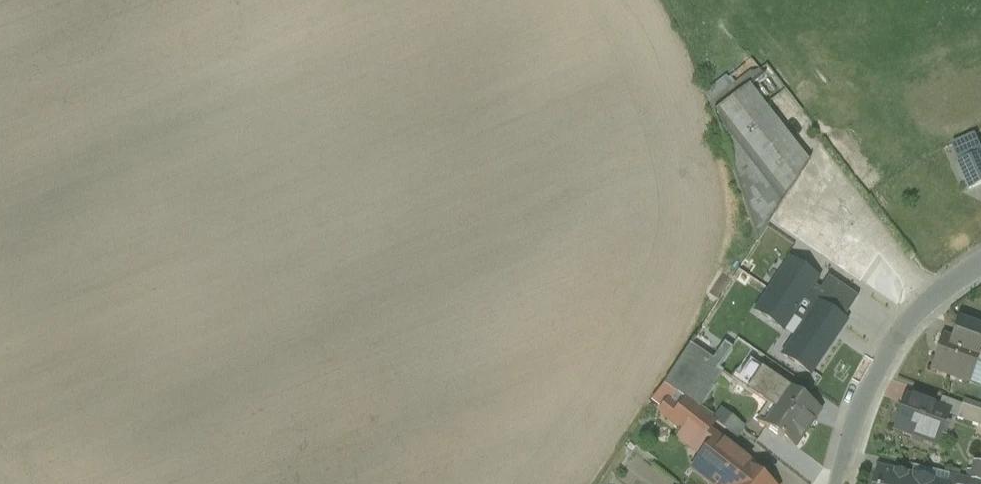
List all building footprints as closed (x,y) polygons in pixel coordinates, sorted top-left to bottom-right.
[(763,109),(783,94),(768,74),(764,77),(713,116),(757,243),(771,222),(808,166),(763,109)] [(962,166),(980,158),(980,145),(977,137),(953,148),(962,166)] [(980,188),(980,158),(962,166),(959,167),(971,193),(980,188)] [(782,358),(810,377),(845,325),(841,323),(857,300),(828,281),(819,293),(813,289),(819,282),(788,262),(754,313),(783,332),(792,319),(803,327),(782,358)] [(957,325),(950,343),(942,340),(930,372),(969,386),(980,354),(980,334),(957,325)] [(700,331),(664,387),(687,403),(698,410),(713,388),(712,387),(720,376),(716,373),(730,352),(700,331)] [(788,392),(749,365),(738,380),(734,377),(731,383),(768,409),(767,410),(776,417),(790,395),(787,393),(788,392)] [(787,393),(790,395),(776,417),(767,410),(757,425),(782,443),(783,442),(794,449),(819,413),(788,392),(787,393)] [(948,416),(905,400),(893,432),(936,448),(948,416)] [(698,410),(687,403),(678,413),(668,405),(659,416),(693,443),(701,442),(714,425),(710,421),(711,419),(698,410)] [(961,408),(956,422),(980,431),(980,415),(961,408)] [(750,473),(749,467),(719,444),(714,444),(692,471),(709,483),(761,483),(757,481),(758,479),(750,473)] [(618,481),(622,483),(665,483),(669,477),(634,455),(618,481)] [(909,483),(910,481),(879,474),(877,483),(915,483),(909,483)]
